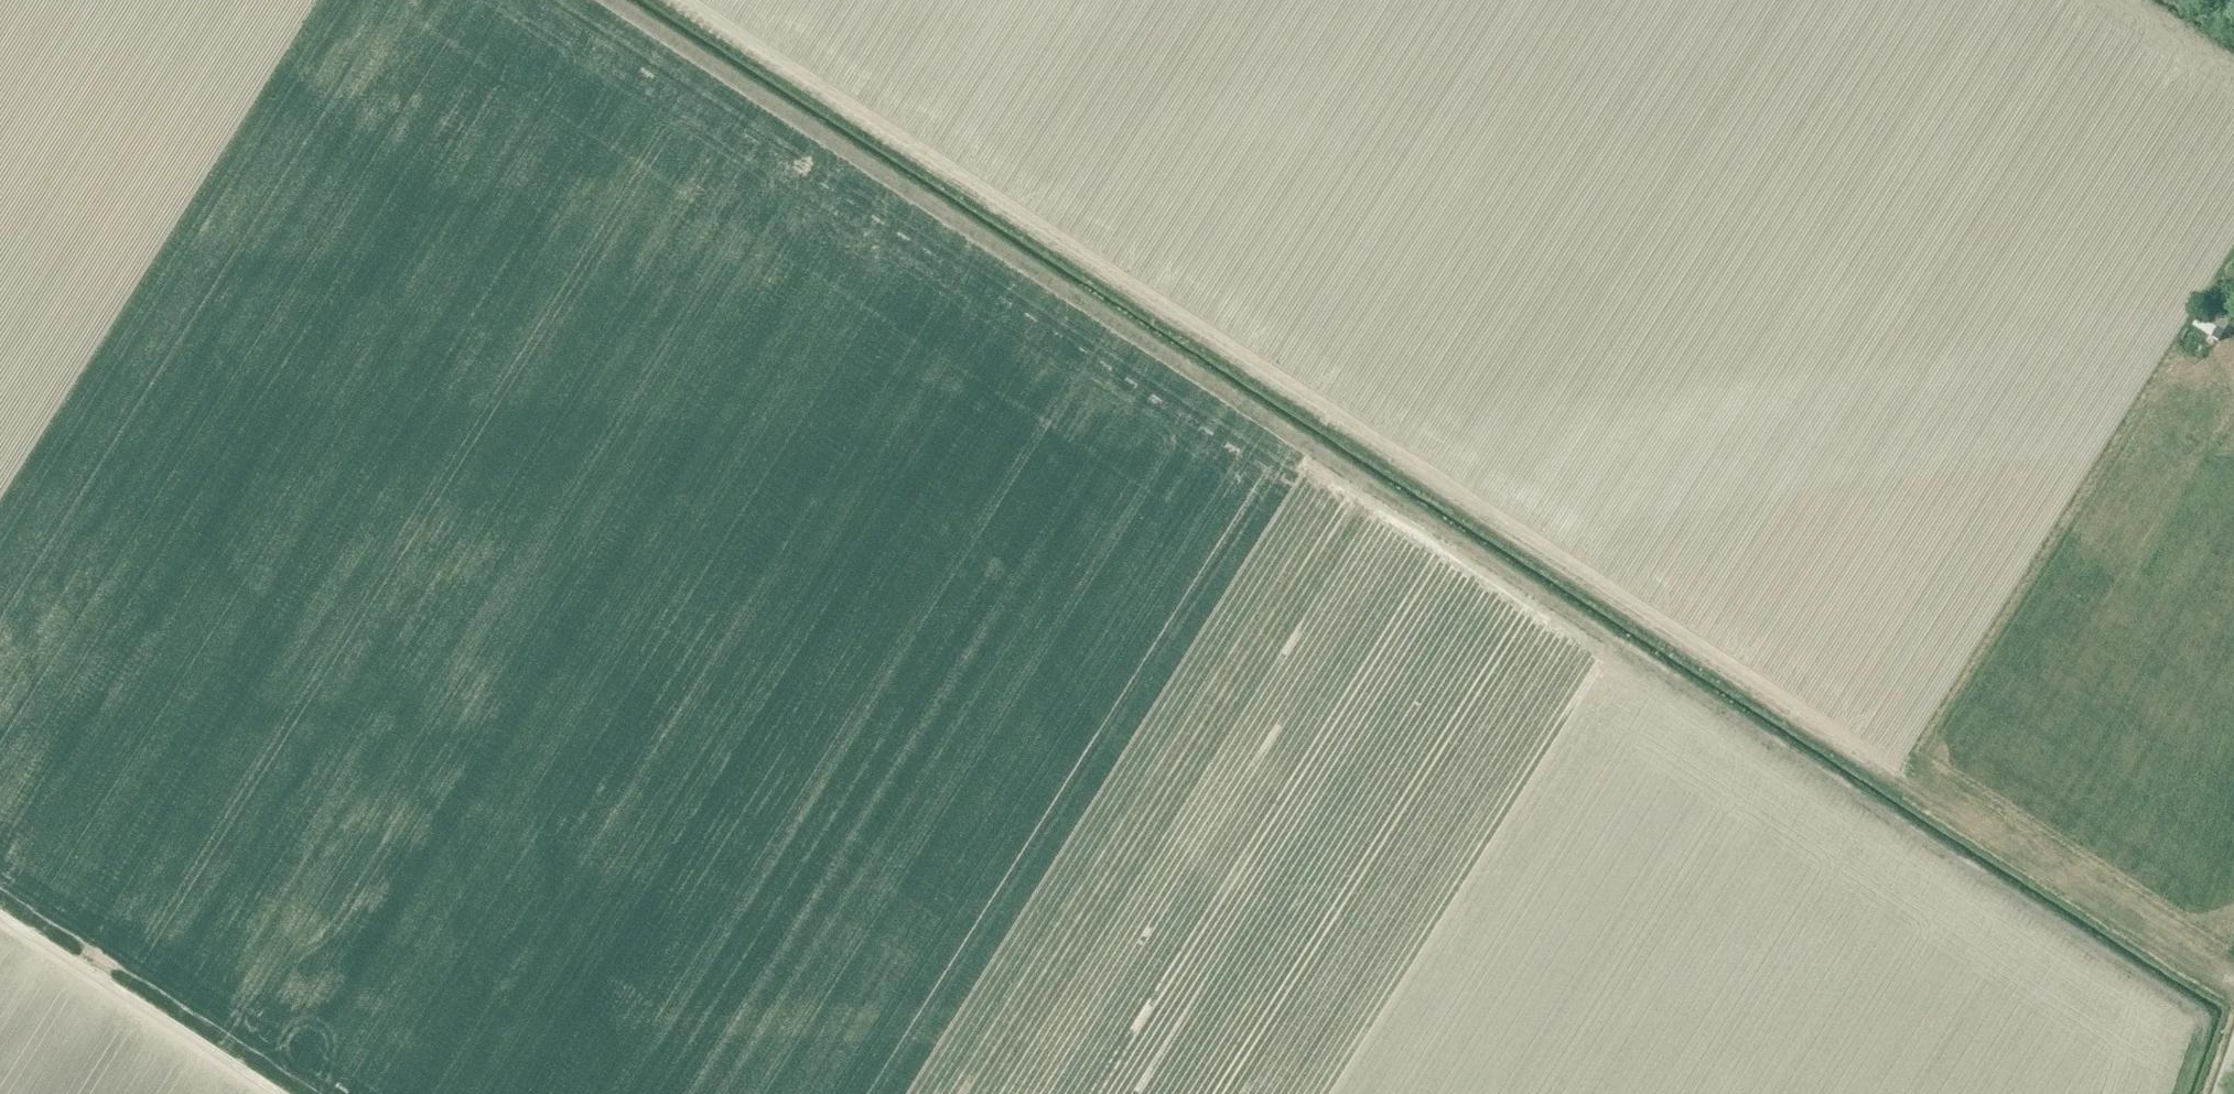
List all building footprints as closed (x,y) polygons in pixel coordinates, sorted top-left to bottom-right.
[(2233,292),(2233,272),(2230,271),(2217,291),(2233,292)] [(2218,342),(2225,331),(2202,316),(2199,314),(2192,325),(2218,342)]
